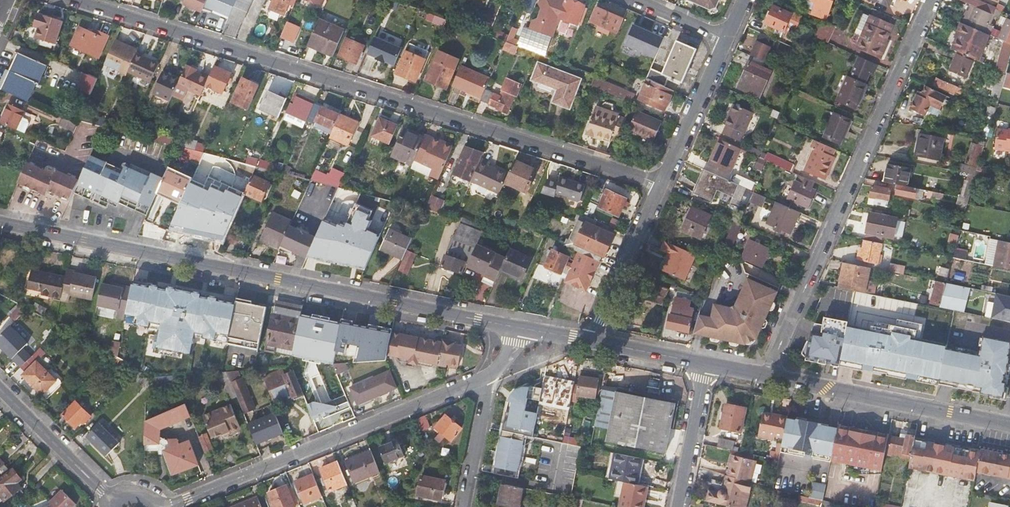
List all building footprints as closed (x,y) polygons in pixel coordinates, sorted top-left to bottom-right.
[(186,3),(184,7),(192,10),(193,8),(202,12),(205,4),(207,0),(179,0),(186,3)] [(205,4),(230,15),(236,0),(207,0),(205,4)] [(252,0),(236,0),(230,15),(225,26),(222,33),(235,37),(252,0)] [(294,5),(296,0),(273,0),(269,8),(284,15),(289,3),(294,5)] [(585,5),(574,1),(570,0),(565,0),(540,0),(529,28),(552,36),(554,31),(559,17),(578,24),(585,5)] [(711,9),(716,8),(720,0),(689,0),(711,9)] [(833,0),(811,0),(811,1),(816,4),(813,10),(826,16),(833,0)] [(970,4),(977,7),(994,14),(997,8),(979,0),(960,0),(970,4)] [(230,15),(205,4),(202,12),(227,22),(230,15)] [(969,25),(977,7),(970,4),(962,22),(969,25)] [(591,21),(618,33),(624,19),(597,7),(591,21)] [(791,15),(773,7),(766,22),(777,27),(775,33),(782,37),(788,23),(795,26),(798,25),(802,16),(793,12),(791,15)] [(977,7),(969,25),(990,34),(991,34),(993,29),(988,26),(994,14),(977,7)] [(63,20),(41,14),(37,26),(39,27),(36,37),(56,44),(63,20)] [(892,23),(871,14),(870,17),(864,31),(856,47),(877,56),(892,23)] [(870,17),(863,14),(857,28),(864,31),(870,17)] [(440,17),(436,15),(433,21),(445,25),(447,19),(440,17)] [(324,54),(333,57),(345,29),(319,18),(308,44),(326,51),(324,54)] [(1006,18),(998,38),(1009,43),(1009,20),(1006,18)] [(566,32),(568,22),(561,20),(559,30),(566,32)] [(962,22),(950,48),(957,51),(975,59),(979,61),(990,34),(969,25),(962,22)] [(829,32),(832,25),(820,24),(815,36),(827,41),(831,33),(829,32)] [(634,25),(625,45),(656,58),(664,38),(650,32),(650,33),(643,30),(643,29),(634,25)] [(72,45),(99,57),(108,35),(99,31),(97,35),(80,27),(72,45)] [(291,30),(284,28),(278,41),(285,44),(291,30)] [(402,48),(375,36),(368,53),(377,57),(376,59),(385,62),(386,61),(394,64),(402,48)] [(366,47),(346,38),(338,55),(358,64),(366,47)] [(138,49),(115,39),(107,58),(124,65),(121,72),(126,75),(128,71),(136,53),(138,49)] [(518,46),(506,41),(501,53),(504,55),(506,50),(515,54),(518,46)] [(662,74),(651,69),(647,78),(649,79),(664,86),(668,77),(682,82),(697,49),(677,41),(662,74)] [(756,41),(750,55),(753,56),(764,61),(770,47),(756,41)] [(416,82),(430,52),(411,43),(398,73),(416,82)] [(538,50),(521,43),(520,46),(536,53),(538,50)] [(461,55),(441,46),(427,80),(447,89),(461,55)] [(966,78),(975,59),(957,51),(949,70),(966,78)] [(36,83),(39,84),(47,66),(18,52),(1,89),(28,101),(36,83)] [(159,64),(136,53),(128,71),(150,82),(159,64)] [(753,56),(751,59),(773,69),(774,66),(764,61),(753,56)] [(861,56),(857,65),(871,71),(875,63),(861,56)] [(104,64),(121,72),(124,65),(107,58),(104,64)] [(773,69),(751,59),(739,88),(761,97),(773,69)] [(582,78),(538,61),(531,80),(557,90),(551,103),(570,109),(582,78)] [(925,61),(922,69),(928,71),(930,72),(932,65),(925,61)] [(197,70),(186,65),(180,79),(177,85),(188,90),(201,96),(208,79),(196,73),(197,70)] [(857,65),(854,72),(868,78),(871,71),(857,65)] [(231,73),(215,66),(208,79),(201,96),(198,101),(209,106),(212,100),(211,99),(213,93),(210,92),(212,88),(222,93),(231,73)] [(452,85),(482,97),(485,89),(489,80),(460,68),(452,85)] [(90,69),(88,74),(98,78),(100,73),(90,69)] [(995,80),(1004,83),(1007,73),(1007,72),(999,69),(995,80)] [(177,85),(180,79),(163,71),(153,92),(170,100),(172,95),(177,85)] [(76,88),(90,95),(98,78),(88,74),(83,72),(76,88)] [(868,78),(854,72),(852,77),(848,76),(838,100),(856,109),(867,84),(866,83),(868,78)] [(290,91),(294,79),(270,73),(266,88),(283,93),(284,89),(290,91)] [(954,96),(958,87),(936,77),(933,86),(954,96)] [(480,100),(510,113),(522,84),(507,78),(500,95),(485,89),(482,97),(480,100)] [(243,79),(233,101),(248,108),(259,86),(243,79)] [(664,110),(673,89),(664,86),(649,79),(640,99),(664,110)] [(603,81),(599,89),(606,92),(629,102),(633,93),(603,81)] [(183,100),(188,90),(177,85),(172,95),(183,100)] [(947,97),(925,85),(922,93),(918,91),(916,94),(909,108),(926,117),(931,106),(940,111),(947,97)] [(268,117),(277,121),(286,99),(268,91),(260,109),(270,113),(268,117)] [(315,102),(295,93),(294,96),(286,112),(306,122),(314,105),(315,102)] [(992,100),(981,138),(987,139),(998,103),(992,100)] [(341,114),(315,102),(314,105),(306,122),(305,125),(311,127),(312,125),(332,134),(341,114)] [(8,104),(1,122),(27,134),(31,124),(29,121),(23,118),(25,112),(8,104)] [(741,142),(754,113),(733,104),(725,123),(727,124),(723,134),(741,142)] [(595,107),(586,134),(610,142),(612,135),(618,137),(626,119),(595,107)] [(663,123),(636,111),(629,129),(655,140),(663,123)] [(852,120),(835,113),(824,136),(841,144),(852,120)] [(101,118),(86,114),(85,121),(99,124),(101,118)] [(358,122),(341,114),(332,134),(330,137),(348,145),(358,122)] [(77,123),(62,116),(58,124),(74,131),(77,123)] [(372,136),(389,144),(398,126),(380,118),(372,136)] [(116,122),(112,129),(127,133),(129,128),(116,122)] [(392,156),(413,165),(414,161),(425,138),(404,128),(392,156)] [(1008,129),(1007,132),(998,130),(995,151),(1004,152),(1005,149),(1009,150),(1009,130),(1008,129)] [(944,138),(919,133),(915,157),(940,162),(944,138)] [(181,140),(155,134),(152,139),(178,146),(181,140)] [(453,148),(426,136),(425,138),(414,161),(411,169),(429,176),(438,180),(453,148)] [(966,162),(978,166),(987,139),(981,138),(978,144),(972,142),(966,162)] [(731,172),(741,149),(720,139),(710,162),(731,172)] [(832,155),(835,149),(818,142),(806,171),(826,179),(836,156),(832,155)] [(749,145),(747,151),(760,157),(763,152),(763,151),(749,145)] [(175,152),(199,163),(204,153),(178,146),(175,152)] [(454,174),(471,181),(471,180),(478,165),(477,164),(482,152),(466,146),(465,148),(462,147),(459,156),(461,157),(454,174)] [(768,154),(763,152),(760,157),(761,157),(768,160),(792,171),(795,165),(769,153),(768,154)] [(123,170),(90,155),(80,178),(73,192),(108,207),(111,199),(117,202),(121,195),(150,208),(157,194),(164,178),(151,173),(150,177),(133,169),(131,173),(123,170)] [(758,163),(765,167),(768,160),(761,157),(758,163)] [(286,166),(260,159),(257,166),(274,171),(283,173),(286,166)] [(490,163),(481,159),(478,165),(471,180),(500,193),(505,183),(508,175),(488,165),(490,163)] [(537,169),(515,160),(508,175),(505,183),(526,193),(537,169)] [(45,171),(27,162),(21,174),(18,181),(46,193),(48,188),(57,168),(52,165),(50,165),(48,166),(47,167),(45,171)] [(889,164),(885,182),(898,185),(906,186),(910,168),(889,164)] [(134,165),(133,169),(150,177),(151,173),(134,165)] [(193,177),(169,166),(164,178),(157,194),(181,204),(191,182),(193,177)] [(271,177),(274,171),(257,166),(254,173),(271,177)] [(292,168),(286,166),(283,173),(311,180),(313,176),(290,171),(292,168)] [(341,186),(344,170),(332,167),(331,172),(315,169),(313,180),(341,186)] [(80,178),(57,168),(48,188),(71,198),(73,192),(80,178)] [(738,207),(746,188),(704,169),(694,192),(713,201),(718,189),(734,196),(731,204),(738,207)] [(966,177),(960,197),(969,199),(973,185),(975,174),(969,173),(968,177),(966,177)] [(451,180),(468,187),(471,181),(454,174),(451,180)] [(813,188),(815,182),(799,174),(794,187),(788,185),(784,195),(789,197),(789,198),(793,200),(791,203),(798,206),(799,203),(808,207),(816,189),(813,188)] [(270,182),(253,175),(245,193),(262,201),(270,182)] [(558,183),(547,179),(541,192),(554,196),(555,191),(569,195),(569,197),(578,200),(579,199),(581,199),(585,185),(575,182),(569,180),(560,177),(558,183)] [(209,190),(191,182),(181,204),(168,232),(222,244),(243,197),(227,190),(225,193),(211,187),(209,190)] [(884,187),(874,185),(872,197),(869,197),(867,204),(874,206),(874,203),(887,206),(888,200),(890,200),(892,189),(884,187)] [(916,199),(918,189),(906,186),(898,185),(898,190),(897,195),(916,199)] [(627,198),(607,190),(599,207),(619,216),(627,198)] [(762,206),(766,197),(754,191),(750,201),(762,206)] [(357,200),(364,202),(364,200),(367,194),(360,193),(357,200)] [(364,200),(393,208),(396,202),(367,194),(364,200)] [(117,202),(147,215),(150,208),(121,195),(117,202)] [(444,200),(432,195),(425,209),(438,212),(444,200)] [(406,199),(399,196),(396,202),(403,204),(406,199)] [(960,197),(958,197),(956,205),(958,205),(957,210),(966,212),(969,199),(960,197)] [(597,205),(588,201),(583,214),(608,225),(611,216),(595,209),(597,205)] [(794,226),(800,212),(777,202),(768,224),(777,228),(776,230),(783,233),(784,231),(787,232),(790,234),(794,226)] [(324,221),(316,238),(308,256),(307,258),(365,270),(381,235),(368,229),(375,212),(356,203),(345,228),(338,225),(337,227),(324,221)] [(893,205),(892,213),(904,216),(906,207),(893,205)] [(711,215),(694,207),(683,230),(701,238),(711,215)] [(260,239),(281,249),(293,221),(273,212),(260,239)] [(605,230),(608,225),(583,214),(578,212),(574,221),(563,244),(579,251),(580,252),(600,260),(602,255),(604,256),(614,234),(605,230)] [(798,227),(804,214),(800,212),(794,226),(798,227)] [(864,240),(883,244),(884,236),(893,238),(897,218),(870,213),(864,240)] [(477,244),(484,229),(463,219),(454,238),(452,238),(445,254),(446,255),(441,266),(462,275),(466,264),(468,264),(477,244)] [(734,222),(726,238),(734,241),(741,225),(734,222)] [(316,238),(291,226),(282,246),(299,254),(300,252),(308,256),(316,238)] [(381,249),(403,259),(407,250),(412,239),(390,229),(381,249)] [(951,247),(956,248),(960,233),(956,232),(951,247)] [(734,241),(726,238),(722,246),(731,250),(734,241)] [(750,239),(742,259),(763,268),(766,260),(770,258),(773,253),(771,248),(759,243),(761,240),(756,238),(755,241),(750,239)] [(785,248),(788,243),(776,238),(774,243),(785,248)] [(684,279),(695,254),(664,240),(660,249),(668,252),(666,257),(668,257),(663,270),(684,279)] [(878,265),(883,244),(864,240),(863,248),(860,261),(878,265)] [(994,266),(1009,269),(1009,243),(999,241),(994,266)] [(506,257),(477,244),(468,264),(487,272),(483,281),(493,285),(500,269),(506,257)] [(885,245),(883,255),(891,257),(893,247),(885,245)] [(962,254),(961,257),(967,258),(968,249),(957,247),(956,253),(962,254)] [(531,258),(510,248),(506,257),(500,269),(522,278),(531,258)] [(564,267),(570,270),(573,264),(566,262),(569,256),(552,249),(545,266),(562,272),(564,267)] [(416,254),(407,250),(403,259),(398,269),(407,273),(416,254)] [(600,260),(580,252),(579,251),(578,254),(574,252),(571,259),(575,261),(573,264),(570,270),(566,280),(571,283),(571,285),(579,288),(579,286),(586,290),(591,279),(593,280),(596,272),(595,271),(600,260)] [(843,262),(838,287),(850,290),(855,290),(866,293),(871,267),(843,262)] [(890,271),(903,274),(904,266),(891,264),(890,271)] [(950,269),(941,267),(939,276),(947,278),(950,269)] [(89,274),(67,269),(60,301),(69,303),(70,296),(92,301),(97,277),(89,275),(89,274)] [(30,293),(60,300),(65,277),(32,270),(28,289),(31,290),(30,293)] [(152,283),(133,279),(132,286),(126,313),(124,324),(137,327),(138,323),(161,327),(160,332),(157,332),(154,350),(181,356),(181,353),(191,355),(196,331),(204,333),(203,336),(228,341),(229,337),(237,300),(218,296),(217,297),(209,296),(209,298),(201,296),(201,293),(193,291),(193,292),(176,289),(176,288),(168,286),(167,290),(159,288),(159,286),(151,284),(152,283)] [(758,339),(779,292),(752,280),(749,279),(737,306),(732,308),(715,305),(714,308),(712,323),(708,322),(705,336),(747,345),(758,339)] [(931,303),(941,306),(946,283),(935,280),(931,303)] [(126,313),(132,286),(124,285),(123,286),(111,284),(102,282),(97,304),(118,309),(118,312),(126,313)] [(667,297),(670,289),(660,285),(653,302),(664,306),(667,297)] [(887,292),(886,297),(907,301),(908,296),(887,292)] [(992,318),(1009,322),(1009,296),(997,293),(992,318)] [(671,313),(668,327),(690,332),(694,308),(689,307),(691,300),(685,299),(685,300),(676,299),(673,313),(671,313)] [(229,337),(260,344),(267,307),(252,303),(237,300),(229,337)] [(27,308),(18,303),(8,313),(14,321),(27,308)] [(36,303),(31,310),(42,316),(46,308),(36,303)] [(267,350),(293,355),(301,316),(302,312),(275,307),(267,350)] [(27,308),(23,314),(39,328),(46,319),(27,308)] [(341,324),(301,316),(293,355),(296,357),(304,358),(304,360),(322,364),(323,362),(333,364),(336,351),(341,324)] [(699,316),(694,334),(705,336),(708,322),(712,323),(712,318),(699,316)] [(823,324),(815,323),(802,353),(804,355),(841,362),(848,327),(849,321),(825,316),(823,324)] [(353,324),(342,321),(341,324),(336,351),(345,353),(347,344),(361,347),(358,363),(386,361),(388,355),(392,332),(369,327),(353,324)] [(7,327),(0,335),(0,358),(2,355),(4,357),(4,361),(7,364),(10,364),(13,366),(22,358),(19,356),(24,351),(10,337),(13,334),(7,327)] [(841,362),(939,383),(946,349),(946,346),(911,339),(912,336),(891,332),(891,335),(848,327),(841,362)] [(452,340),(443,339),(442,343),(392,332),(388,355),(397,356),(410,359),(409,363),(418,365),(419,360),(435,364),(439,364),(439,365),(447,367),(447,364),(458,366),(462,346),(452,344),(452,340)] [(258,350),(260,344),(229,337),(228,341),(228,344),(258,350)] [(946,349),(939,383),(1002,397),(1009,360),(1009,343),(984,337),(980,356),(946,349)] [(120,342),(112,341),(110,352),(117,356),(120,342)] [(102,364),(107,367),(113,361),(117,356),(110,352),(108,351),(107,354),(110,356),(102,364)] [(40,355),(36,352),(21,368),(25,372),(22,375),(43,395),(57,380),(36,360),(40,355)] [(52,367),(40,355),(36,360),(48,371),(52,367)] [(128,373),(132,364),(127,362),(117,356),(113,361),(128,373)] [(293,399),(304,394),(302,389),(296,376),(294,371),(284,375),(282,370),(264,377),(274,401),(291,394),(293,399)] [(351,387),(357,404),(397,387),(391,371),(351,387)] [(149,381),(140,372),(134,378),(143,387),(149,381)] [(229,401),(238,397),(231,382),(228,372),(222,372),(217,372),(229,401)] [(186,381),(184,374),(182,375),(175,375),(176,380),(178,383),(186,381)] [(599,378),(580,375),(577,396),(596,399),(599,378)] [(243,377),(231,382),(238,397),(244,413),(255,409),(243,377)] [(544,399),(570,404),(574,384),(547,379),(544,399)] [(62,385),(57,380),(43,395),(47,399),(62,385)] [(158,389),(153,383),(148,387),(154,393),(158,389)] [(536,418),(538,413),(525,410),(528,397),(533,398),(535,389),(526,387),(515,392),(509,401),(506,420),(510,421),(506,437),(502,436),(501,443),(498,461),(497,460),(496,467),(500,468),(499,474),(517,477),(519,468),(523,444),(524,444),(525,435),(527,430),(534,432),(536,418)] [(616,392),(602,388),(598,409),(601,410),(597,427),(609,429),(616,392)] [(542,390),(535,389),(533,398),(540,400),(542,390)] [(676,403),(616,392),(609,429),(607,441),(666,453),(676,403)] [(330,401),(328,396),(316,400),(307,404),(319,432),(355,417),(346,396),(330,401)] [(92,417),(75,399),(61,413),(76,429),(83,421),(85,423),(92,417)] [(173,409),(178,422),(191,416),(186,404),(173,409)] [(241,426),(232,404),(202,416),(211,438),(230,430),(233,432),(239,429),(241,426)] [(746,408),(726,404),(725,412),(722,412),(720,419),(723,420),(722,427),(741,431),(746,408)] [(168,423),(175,423),(178,422),(173,409),(164,413),(168,423)] [(263,441),(283,433),(275,413),(255,421),(256,421),(249,424),(256,443),(263,440),(263,441)] [(462,428),(446,414),(434,427),(435,428),(434,430),(438,434),(435,437),(441,442),(446,436),(451,441),(462,428)] [(759,433),(783,437),(787,419),(787,417),(779,415),(779,417),(763,414),(759,433)] [(430,427),(425,415),(412,420),(416,430),(421,428),(422,431),(430,427)] [(179,445),(177,440),(174,441),(170,441),(167,441),(164,439),(162,438),(159,435),(160,420),(158,416),(145,421),(145,443),(159,443),(166,449),(166,450),(164,451),(174,475),(198,465),(188,442),(179,445)] [(804,422),(787,419),(783,437),(780,452),(831,462),(831,460),(838,427),(804,420),(804,422)] [(120,443),(101,423),(87,436),(106,456),(120,443)] [(889,437),(838,427),(831,460),(882,470),(889,437)] [(207,433),(199,437),(206,456),(215,453),(207,433)] [(549,434),(547,440),(563,443),(564,437),(549,434)] [(904,453),(912,455),(915,439),(915,436),(907,435),(906,439),(891,436),(888,454),(903,457),(904,453)] [(405,456),(398,439),(379,447),(386,464),(405,456)] [(719,439),(718,447),(734,450),(735,441),(719,439)] [(909,467),(934,472),(940,444),(934,443),(915,439),(912,455),(909,467)] [(947,442),(946,445),(980,452),(980,450),(980,449),(947,442)] [(934,472),(974,480),(976,471),(980,452),(946,445),(940,444),(934,472)] [(760,450),(759,455),(779,459),(780,452),(775,451),(766,449),(766,451),(760,450)] [(980,450),(980,452),(976,471),(1009,478),(1009,456),(980,450)] [(354,483),(380,472),(371,451),(346,461),(354,483)] [(616,453),(611,479),(625,482),(637,484),(642,458),(616,453)] [(726,506),(739,506),(742,491),(750,492),(752,482),(748,481),(752,461),(730,457),(724,491),(722,492),(721,494),(720,496),(709,493),(707,504),(726,506)] [(329,492),(348,485),(338,461),(320,469),(324,477),(327,485),(329,492)] [(4,465),(0,469),(0,496),(4,501),(20,488),(17,483),(22,480),(13,468),(9,471),(4,465)] [(305,503),(323,496),(314,474),(296,481),(305,503)] [(445,480),(421,475),(417,496),(441,501),(445,480)] [(620,506),(643,506),(644,502),(642,502),(645,486),(637,484),(625,482),(620,506)] [(524,488),(502,484),(498,504),(513,506),(520,506),(524,488)] [(268,493),(274,506),(295,506),(287,485),(268,493)] [(53,506),(75,506),(78,505),(65,490),(50,503),(52,506),(53,506)] [(750,492),(742,491),(739,506),(747,506),(750,492)] [(786,501),(797,503),(797,501),(798,495),(789,493),(788,492),(786,501)] [(819,505),(822,506),(823,500),(808,497),(798,495),(797,501),(807,503),(807,500),(819,502),(819,505)] [(232,506),(262,506),(257,497),(232,506)]
